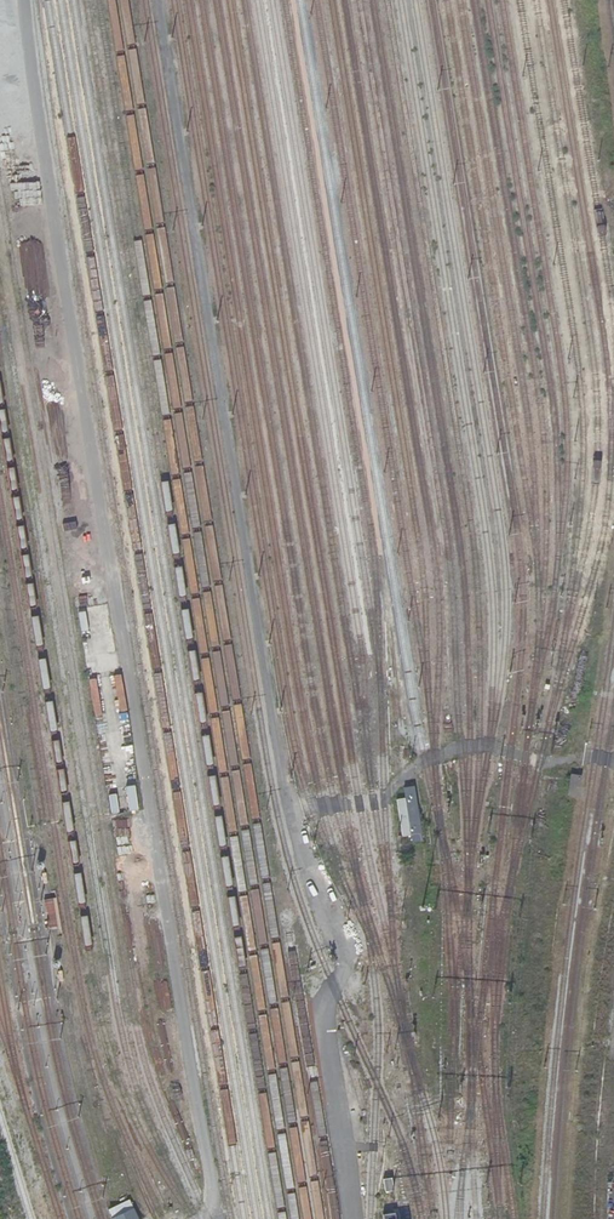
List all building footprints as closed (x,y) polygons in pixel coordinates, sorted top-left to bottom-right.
[(567,794),(578,796),(581,776),(571,774),(567,794)] [(413,842),(420,840),(413,786),(406,789),(413,842)] [(49,926),(58,924),(53,899),(44,901),(49,926)] [(132,1207),(111,1218),(112,1218),(138,1218),(132,1207)]
